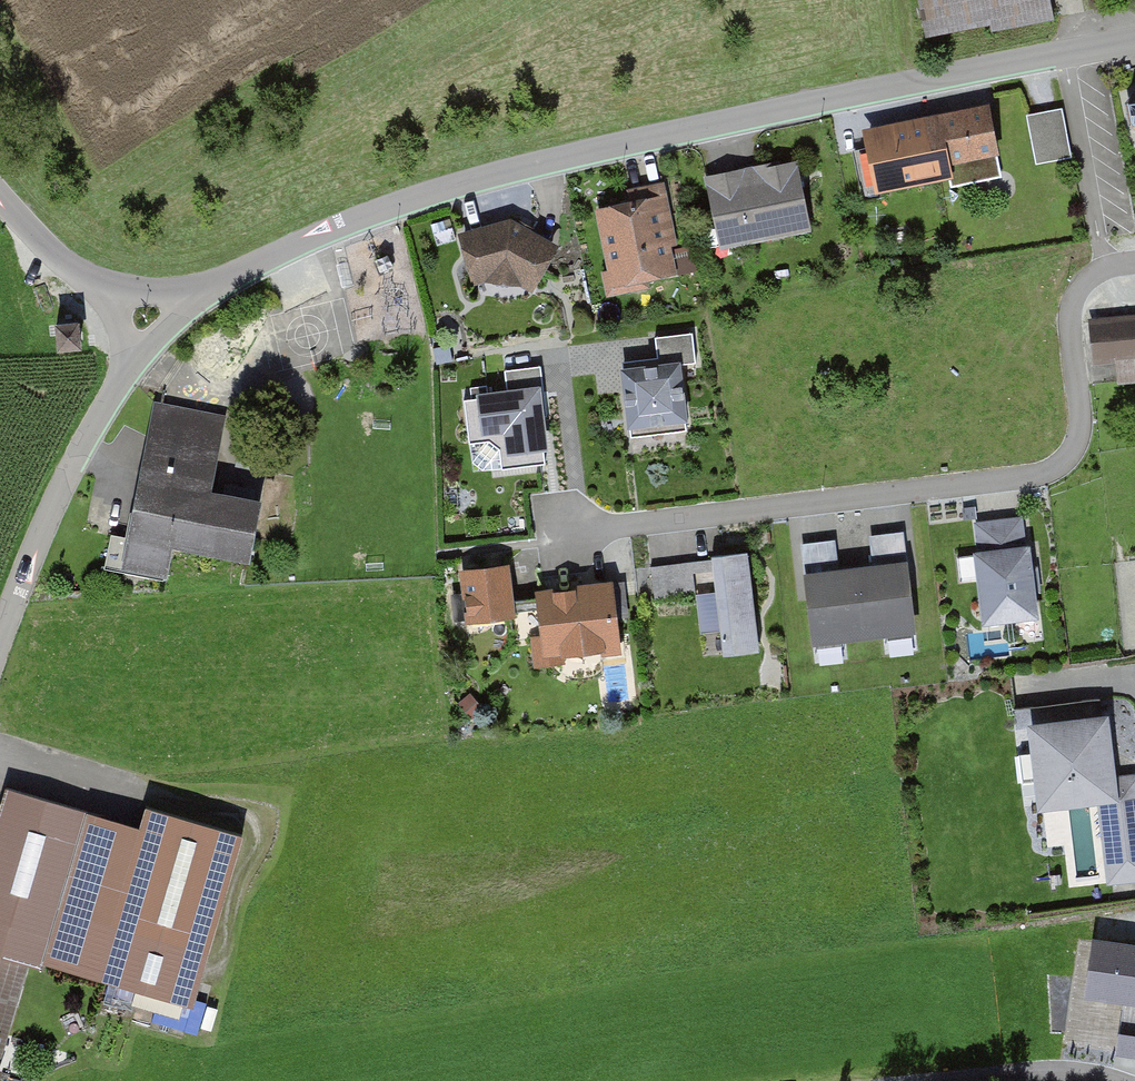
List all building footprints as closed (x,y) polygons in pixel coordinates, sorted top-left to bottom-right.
[(924,46),(1054,22),(1050,0),(916,0),(924,46)] [(1134,92),(1123,104),(1127,129),(1134,132),(1134,92)] [(1062,109),(1026,116),(1036,165),(1071,158),(1062,109)] [(985,114),(861,139),(874,205),(951,190),(948,174),(995,165),(985,114)] [(801,165),(708,181),(720,253),(813,237),(801,165)] [(628,202),(593,209),(611,299),(653,290),(651,281),(683,275),(665,184),(626,191),(628,202)] [(510,223),(453,243),(470,293),(500,285),(532,296),(557,249),(510,223)] [(1093,372),(1115,370),(1117,391),(1134,390),(1134,322),(1088,327),(1093,372)] [(80,324),(58,325),(59,351),(81,350),(80,324)] [(691,328),(655,332),(658,354),(693,350),(691,328)] [(678,353),(617,360),(625,422),(686,414),(678,353)] [(540,362),(499,367),(501,387),(458,393),(465,444),(485,442),(505,454),(505,471),(544,466),(535,393),(544,392),(540,362)] [(225,421),(155,407),(122,564),(162,573),(168,544),(251,562),(265,498),(211,487),(225,421)] [(983,554),(971,556),(981,632),(1038,625),(1025,521),(980,527),(983,554)] [(902,528),(869,532),(871,554),(905,550),(902,528)] [(834,536),(799,540),(802,563),(836,559),(834,536)] [(747,552),(651,563),(655,600),(696,595),(693,571),(712,569),(722,650),(758,646),(747,552)] [(510,558),(458,564),(464,616),(516,610),(518,629),(538,627),(541,655),(619,646),(611,575),(513,587),(510,558)] [(909,568),(854,575),(863,647),(918,640),(909,568)] [(811,653),(863,647),(854,575),(803,581),(811,653)] [(1024,714),(1036,805),(1095,797),(1106,882),(1134,879),(1134,772),(1115,775),(1106,704),(1024,714)] [(3,776),(0,787),(0,952),(41,965),(90,801),(3,776)] [(139,821),(90,807),(46,957),(194,1000),(245,827),(146,797),(139,821)] [(1094,932),(1085,991),(1134,998),(1134,938),(1094,932)] [(0,955),(0,1060),(29,963),(0,955)] [(1119,1026),(1115,1050),(1134,1054),(1134,1029),(1119,1026)]
